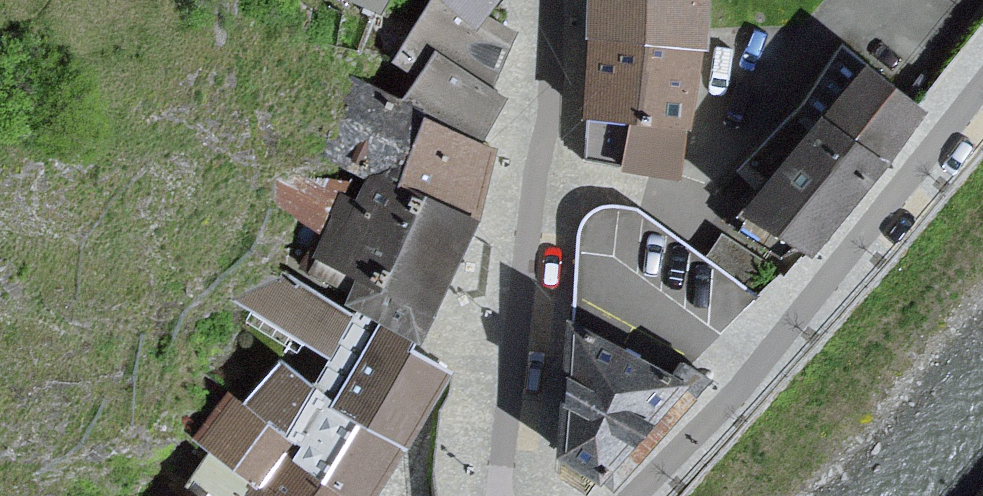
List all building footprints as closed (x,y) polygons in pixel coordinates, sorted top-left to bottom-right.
[(377,10),(384,0),(354,0),(377,10)] [(410,105),(425,115),(479,147),(505,99),(487,91),(490,84),(515,33),(480,14),(474,26),(444,0),(436,0),(396,64),(423,83),(410,105)] [(474,26),(480,14),(493,0),(444,0),(474,26)] [(705,45),(708,0),(591,0),(590,16),(589,39),(705,45)] [(688,129),(705,45),(589,39),(588,46),(585,124),(583,159),(681,176),(688,129)] [(852,45),(723,207),(793,262),(921,99),(852,45)] [(399,185),(425,115),(410,105),(357,82),(330,157),(348,165),(372,175),(399,185)] [(425,115),(399,185),(475,221),(486,186),(497,150),(479,147),(425,115)] [(359,203),(345,196),(330,227),(309,270),(355,291),(347,306),(364,314),(382,322),(419,340),(451,271),(475,221),(399,185),(372,175),(359,203)] [(240,298),(329,362),(355,326),(285,276),(240,298)] [(332,400),(382,322),(364,314),(355,326),(329,362),(311,386),(332,400)] [(382,322),(332,400),(402,450),(452,381),(431,366),(412,352),(419,340),(382,322)] [(571,327),(562,465),(606,490),(714,384),(680,368),(670,381),(571,327)] [(290,461),(339,495),(368,495),(396,458),(402,450),(332,400),(311,386),(281,364),(245,406),(301,446),(290,461)] [(301,446),(245,406),(230,395),(195,445),(211,456),(267,495),(339,495),(290,461),(301,446)] [(211,456),(190,486),(204,495),(267,495),(211,456)]
